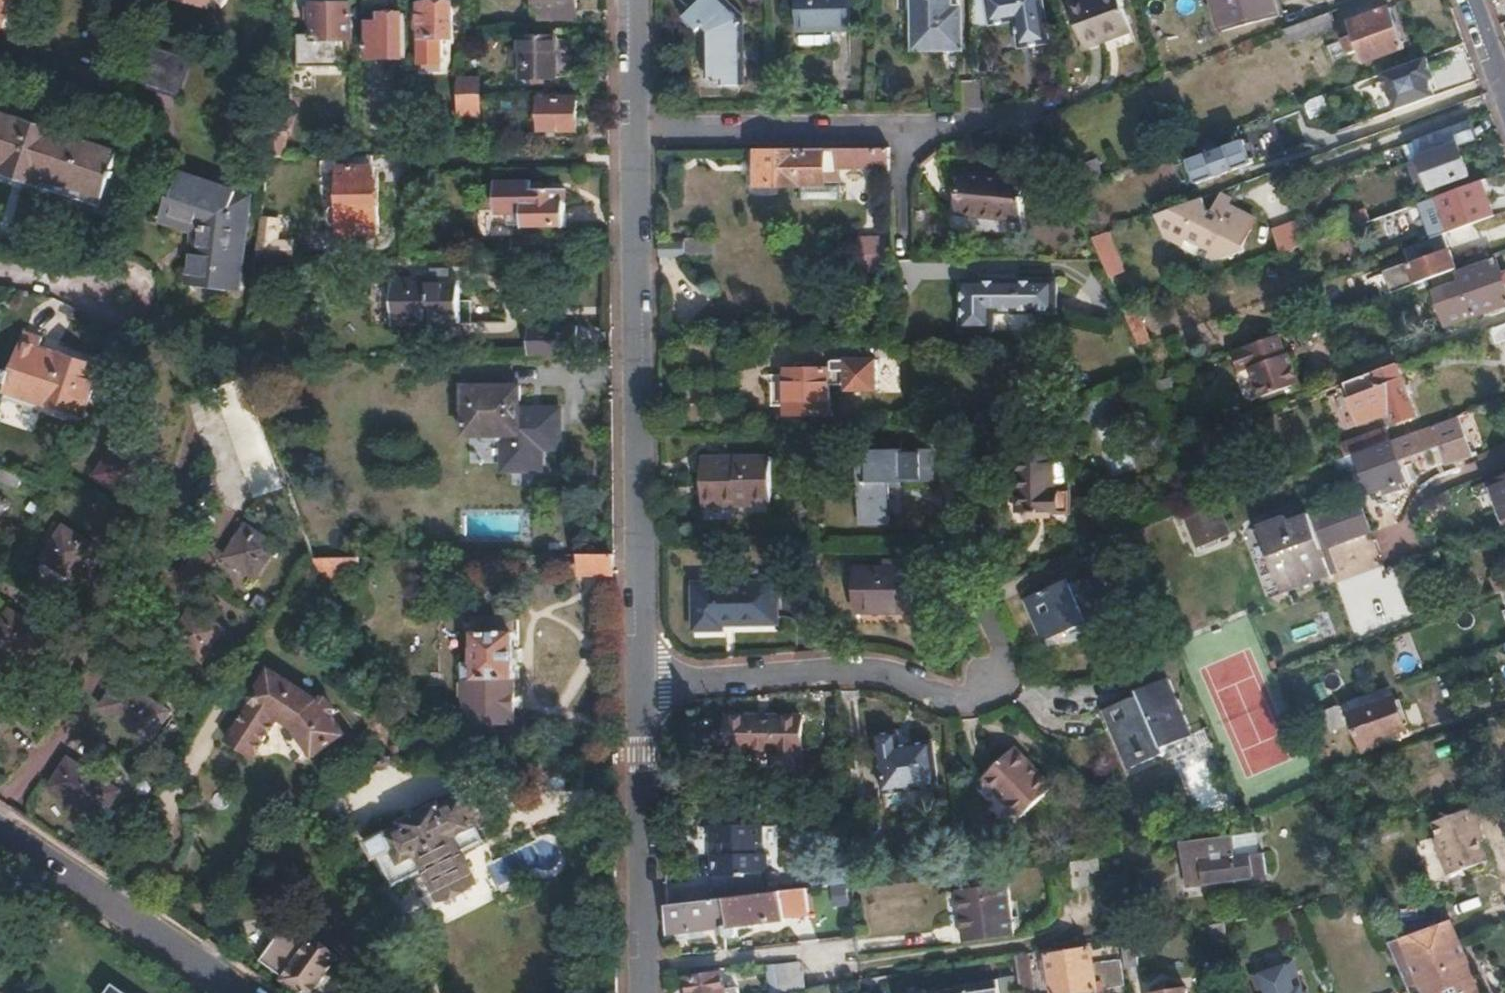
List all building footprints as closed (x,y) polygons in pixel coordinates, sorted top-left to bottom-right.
[(38,0),(0,0),(0,26),(25,34),(38,0)] [(532,13),(537,13),(537,20),(548,20),(548,17),(560,16),(561,11),(575,11),(575,0),(532,0),(532,13)] [(741,10),(732,0),(691,0),(684,7),(697,21),(702,17),(708,25),(709,70),(725,70),(726,76),(743,76),(741,10)] [(797,27),(848,25),(847,0),(796,0),(797,27)] [(971,24),(1011,19),(1015,45),(1045,40),(1039,0),(971,0),(971,24)] [(1118,0),(1066,0),(1084,47),(1129,30),(1118,0)] [(1273,0),(1213,0),(1220,29),(1277,13),(1273,0)] [(301,68),(342,67),(341,39),(351,39),(351,6),(314,6),(314,37),(301,36),(301,68)] [(420,31),(420,66),(443,66),(443,40),(452,40),(452,6),(420,6),(420,16),(417,16),(417,31),(420,31)] [(1402,46),(1388,6),(1349,21),(1354,32),(1342,36),(1348,50),(1358,46),(1363,60),(1402,46)] [(1335,25),(1329,11),(1301,22),(1282,28),(1288,42),(1335,25)] [(405,58),(405,13),(380,14),(380,22),(368,23),(368,58),(405,58)] [(923,46),(911,20),(912,46),(923,46)] [(554,39),(520,39),(519,78),(555,78),(554,39)] [(174,51),(158,47),(146,84),(165,91),(168,83),(199,93),(200,88),(216,93),(224,69),(208,64),(210,58),(176,47),(174,51)] [(1388,70),(1308,100),(1295,105),(1300,120),(1355,100),(1365,129),(1401,115),(1390,87),(1395,81),(1392,71),(1388,70)] [(482,95),(481,80),(456,80),(457,95),(478,95),(482,95)] [(1426,116),(1457,105),(1451,89),(1420,100),(1422,105),(1426,116)] [(478,95),(457,95),(457,114),(478,114),(478,95)] [(575,98),(539,98),(539,130),(575,130),(575,98)] [(1416,120),(1426,116),(1422,105),(1412,109),(1416,120)] [(39,188),(44,173),(97,191),(110,154),(64,139),(67,131),(7,109),(6,113),(0,111),(0,174),(39,188)] [(1402,145),(1408,162),(1457,144),(1457,145),(1471,139),(1466,126),(1469,125),(1468,120),(1402,145)] [(1466,126),(1471,139),(1476,137),(1469,120),(1468,120),(1469,125),(1466,126)] [(282,157),(285,125),(272,123),(268,157),(282,157)] [(1191,158),(1199,185),(1257,169),(1250,142),(1191,158)] [(889,161),(888,143),(837,145),(838,162),(889,161)] [(1417,186),(1431,187),(1468,173),(1459,150),(1457,145),(1457,144),(1408,162),(1417,186)] [(825,178),(824,146),(759,148),(760,184),(801,183),(800,179),(825,178)] [(992,207),(990,207),(996,222),(1030,208),(1007,153),(974,166),(992,207)] [(974,166),(954,166),(954,208),(990,207),(992,207),(974,166)] [(338,177),(339,234),(378,234),(379,182),(372,182),(372,168),(339,168),(338,177)] [(233,290),(248,195),(177,171),(163,213),(199,226),(199,231),(203,232),(201,243),(195,243),(189,283),(233,290)] [(97,191),(44,173),(39,188),(93,205),(97,191)] [(339,234),(338,177),(316,177),(316,194),(321,195),(321,234),(339,234)] [(1492,216),(1479,180),(1436,196),(1417,203),(1423,219),(1430,239),(1442,234),(1492,216)] [(566,226),(566,188),(541,189),(523,190),(523,182),(497,183),(497,213),(510,212),(510,226),(566,226)] [(1222,214),(1227,206),(1230,198),(1221,193),(1213,209),(1222,214)] [(1349,215),(1353,227),(1412,205),(1408,193),(1349,215)] [(1203,198),(1154,216),(1160,233),(1181,243),(1185,236),(1210,248),(1215,260),(1243,250),(1242,245),(1254,219),(1227,206),(1222,214),(1213,209),(1208,211),(1203,198)] [(1402,210),(1385,217),(1390,230),(1407,223),(1402,210)] [(1307,244),(1299,221),(1276,229),(1284,252),(1307,244)] [(713,256),(712,231),(683,233),(683,237),(684,257),(713,256)] [(893,249),(893,239),(893,236),(880,237),(879,233),(859,234),(859,250),(893,249)] [(1104,234),(1090,239),(1098,258),(1106,275),(1119,270),(1104,234)] [(1430,239),(1402,249),(1406,261),(1382,270),(1389,291),(1428,277),(1444,271),(1454,268),(1442,234),(1430,239)] [(287,258),(287,240),(257,239),(254,258),(287,258)] [(1494,259),(1456,273),(1461,286),(1435,296),(1446,326),(1504,304),(1504,290),(1504,286),(1504,285),(1504,272),(1499,274),(1494,259)] [(469,278),(469,267),(448,267),(448,278),(469,278)] [(1448,285),(1444,271),(1428,277),(1433,291),(1448,285)] [(1021,277),(1019,272),(960,274),(960,324),(992,323),(992,307),(1031,306),(1033,306),(1021,277)] [(476,321),(476,297),(476,278),(469,278),(448,278),(410,277),(410,320),(448,320),(448,332),(476,333),(476,321)] [(1033,306),(1031,306),(1046,341),(1053,342),(1054,279),(1021,277),(1033,306)] [(487,321),(487,296),(476,297),(476,321),(487,321)] [(1136,307),(1122,312),(1137,346),(1151,341),(1136,307)] [(1488,330),(1494,344),(1504,340),(1504,324),(1488,330)] [(577,356),(576,326),(526,326),(527,356),(532,356),(577,356)] [(42,339),(23,332),(4,390),(32,399),(31,402),(73,416),(90,363),(51,350),(49,354),(38,350),(42,339)] [(1277,332),(1230,350),(1238,371),(1249,366),(1259,394),(1298,381),(1294,370),(1291,371),(1288,364),(1292,362),(1288,351),(1284,352),(1277,332)] [(830,413),(830,382),(847,382),(848,387),(878,387),(877,357),(841,358),(837,359),(835,360),(833,364),(833,366),(833,370),(830,370),(829,368),(786,369),(787,415),(830,413)] [(1413,416),(1396,364),(1345,383),(1351,401),(1359,423),(1389,412),(1393,423),(1413,416)] [(289,490),(251,386),(249,381),(221,392),(260,500),(289,490)] [(1339,385),(1334,387),(1340,404),(1351,401),(1345,383),(1339,385)] [(518,387),(464,388),(465,434),(482,434),(487,439),(498,439),(503,433),(502,465),(540,464),(540,449),(559,448),(558,410),(518,410),(518,387)] [(1105,397),(1085,404),(1091,419),(1110,412),(1105,397)] [(1467,456),(1454,417),(1389,441),(1346,457),(1344,458),(1335,461),(1339,469),(1357,462),(1369,492),(1379,489),(1381,494),(1391,491),(1389,484),(1403,479),(1396,459),(1437,444),(1444,464),(1467,456)] [(1126,465),(1119,421),(1099,424),(1106,468),(1126,465)] [(1384,429),(1341,444),(1346,457),(1389,441),(1384,429)] [(129,495),(150,463),(117,442),(97,474),(129,495)] [(1052,446),(1017,447),(1019,505),(1055,504),(1054,481),(1052,446)] [(929,448),(868,448),(868,460),(859,460),(860,520),(889,519),(889,479),(922,479),(921,464),(928,464),(929,448)] [(770,501),(768,454),(735,455),(735,459),(702,461),(703,504),(770,501)] [(1504,525),(1504,476),(1488,482),(1504,526),(1504,525)] [(1070,503),(1069,480),(1054,481),(1055,504),(1070,503)] [(1267,550),(1362,515),(1355,495),(1312,511),(1312,510),(1289,518),(1288,514),(1261,525),(1268,542),(1265,543),(1267,550)] [(1216,505),(1202,510),(1215,539),(1227,534),(1216,505)] [(1215,539),(1202,510),(1183,518),(1194,547),(1215,539)] [(1369,532),(1362,515),(1267,550),(1279,580),(1280,579),(1285,592),(1332,575),(1325,557),(1321,559),(1318,551),(1330,547),(1369,532)] [(1383,528),(1386,541),(1408,536),(1405,523),(1383,528)] [(76,579),(96,546),(64,525),(43,559),(76,579)] [(257,578),(278,545),(247,525),(226,557),(257,578)] [(1339,572),(1330,547),(1318,551),(1321,559),(1325,557),(1332,575),(1339,572)] [(313,558),(311,550),(284,592),(309,609),(324,586),(323,583),(313,558)] [(614,574),(614,555),(581,555),(581,575),(614,574)] [(359,570),(358,557),(313,558),(323,583),(337,578),(334,569),(359,570)] [(1485,568),(1494,594),(1504,590),(1496,563),(1485,568)] [(909,565),(857,566),(858,611),(911,610),(909,565)] [(1069,576),(1026,596),(1044,637),(1088,617),(1092,625),(1120,612),(1099,569),(1072,582),(1069,576)] [(777,581),(693,582),(693,628),(723,628),(722,621),(777,620),(777,581)] [(514,618),(513,604),(475,604),(474,618),(514,618)] [(203,663),(224,628),(194,608),(172,642),(203,663)] [(10,610),(0,626),(0,642),(43,670),(61,642),(10,610)] [(515,727),(514,618),(474,618),(475,663),(466,663),(466,727),(515,727)] [(228,741),(253,759),(279,721),(292,730),(313,760),(344,739),(331,720),(337,715),(338,711),(330,699),(325,698),(319,703),(272,669),(259,688),(260,691),(257,691),(253,697),(254,703),(228,741)] [(1194,729),(1168,671),(1140,684),(1144,693),(1135,697),(1133,692),(1115,700),(1122,717),(1116,719),(1132,754),(1148,747),(1151,755),(1170,746),(1167,740),(1194,729)] [(170,713),(120,681),(102,710),(152,741),(170,713)] [(1404,728),(1393,697),(1348,713),(1361,750),(1376,745),(1374,739),(1404,728)] [(1342,724),(1337,711),(1323,715),(1328,729),(1342,724)] [(0,715),(0,738),(11,722),(0,715)] [(803,715),(729,716),(729,749),(777,749),(777,768),(803,768),(803,715)] [(902,728),(879,731),(885,790),(941,784),(937,738),(911,740),(911,743),(904,744),(902,728)] [(1053,781),(1014,743),(982,776),(1021,814),(1053,781)] [(119,793),(68,760),(51,788),(101,820),(119,793)] [(466,858),(488,847),(466,803),(444,815),(441,811),(408,828),(410,832),(392,841),(390,838),(369,848),(379,867),(384,865),(398,893),(432,876),(445,903),(480,886),(466,858)] [(1470,823),(1475,821),(1469,805),(1431,820),(1437,836),(1433,837),(1447,872),(1485,858),(1476,837),(1470,823)] [(1481,836),(1475,821),(1470,823),(1476,837),(1481,836)] [(766,824),(715,824),(715,843),(721,842),(721,853),(718,853),(719,874),(750,874),(750,871),(771,871),(771,852),(761,853),(761,842),(767,842),(766,824)] [(1275,871),(1257,828),(1180,839),(1186,883),(1275,871)] [(1091,885),(1089,868),(1097,867),(1095,856),(1067,860),(1071,887),(1091,885)] [(856,883),(855,867),(828,870),(829,886),(848,884),(856,883)] [(1013,936),(1006,883),(957,889),(963,942),(1013,936)] [(810,914),(806,889),(668,907),(669,933),(725,927),(726,935),(730,939),(734,938),(737,936),(738,933),(737,926),(786,920),(786,917),(810,914)] [(1222,919),(1230,967),(1259,962),(1264,991),(1274,990),(1274,992),(1305,992),(1303,987),(1322,982),(1313,960),(1291,908),(1222,919)] [(1449,918),(1385,941),(1394,961),(1457,938),(1449,918)] [(1226,939),(1222,919),(1209,922),(1212,942),(1226,939)] [(302,989),(299,992),(300,992),(314,992),(329,973),(344,985),(361,963),(331,940),(325,947),(293,921),(264,958),(302,989)] [(1138,964),(1134,935),(1119,937),(1124,966),(1138,964)] [(1457,938),(1394,961),(1407,992),(1479,992),(1457,938)] [(1048,956),(1055,992),(1104,992),(1103,987),(1124,984),(1119,957),(1093,961),(1091,949),(1048,956)] [(1030,952),(1025,953),(1016,955),(1023,992),(1037,992),(1030,952)] [(797,961),(775,965),(780,992),(790,992),(802,991),(797,961)] [(775,965),(766,966),(771,992),(780,992),(775,965)] [(739,986),(725,989),(723,975),(688,980),(690,992),(740,992),(739,986)] [(999,980),(918,992),(1001,992),(999,980)] [(116,981),(108,992),(133,992),(116,981)]
